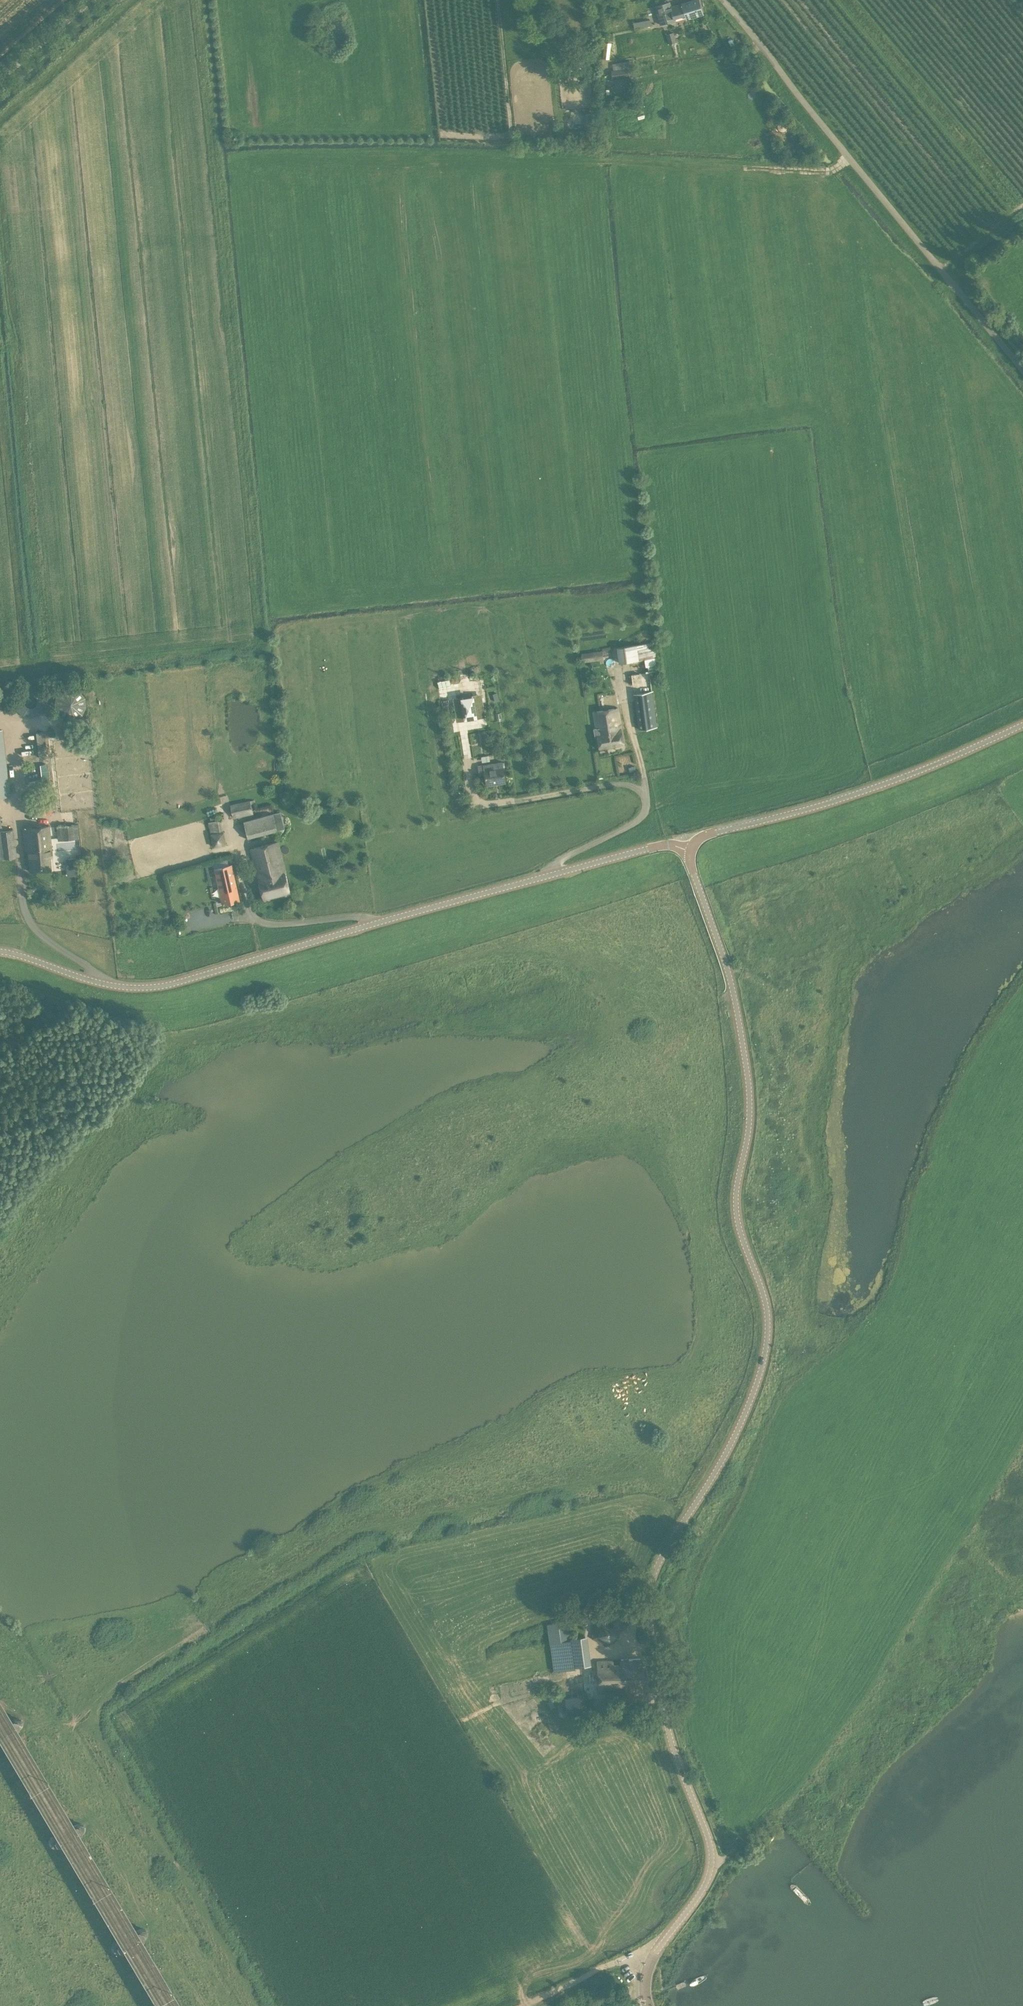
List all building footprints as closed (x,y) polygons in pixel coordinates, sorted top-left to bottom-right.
[(686,15),(687,18),(703,13),(699,0),(697,0),(668,8),(667,3),(656,6),(661,24),(675,20),(675,18),(686,15)] [(633,21),(635,29),(643,27),(652,25),(651,22),(650,18),(642,20),(633,21)] [(675,32),(667,34),(669,44),(677,42),(675,32)] [(585,60),(568,63),(570,71),(587,68),(585,60)] [(613,79),(629,77),(628,68),(611,70),(613,79)] [(585,141),(585,138),(585,130),(570,131),(570,141),(585,141)] [(795,132),(790,134),(793,140),(798,138),(795,132)] [(654,641),(616,647),(619,662),(648,658),(657,657),(654,641)] [(581,653),(582,662),(603,659),(602,650),(581,653)] [(85,688),(62,688),(63,716),(86,715),(85,688)] [(656,726),(652,690),(634,693),(639,728),(656,726)] [(476,717),(473,697),(455,699),(458,719),(476,717)] [(23,699),(17,705),(31,720),(43,709),(37,703),(31,708),(23,699)] [(599,747),(624,743),(618,707),(593,711),(596,727),(594,727),(596,735),(597,735),(599,747)] [(459,722),(460,733),(468,732),(468,728),(488,726),(487,716),(465,718),(466,722),(459,722)] [(45,730),(36,732),(41,756),(49,755),(45,730)] [(503,761),(478,765),(479,776),(485,775),(487,786),(506,783),(503,761)] [(41,783),(55,782),(55,770),(41,771),(41,783)] [(234,816),(253,812),(250,800),(231,805),(234,816)] [(277,830),(273,813),(244,821),(249,837),(277,830)] [(213,846),(226,845),(223,819),(210,820),(213,846)] [(16,856),(13,829),(1,830),(0,820),(0,858),(16,856)] [(60,850),(80,848),(77,824),(57,826),(60,850)] [(50,857),(52,857),(49,825),(23,828),(25,850),(28,849),(30,871),(51,869),(50,857)] [(264,897),(291,891),(278,841),(251,848),(264,897)] [(75,858),(68,859),(69,867),(76,866),(75,858)] [(232,865),(229,865),(216,868),(223,904),(240,900),(232,865)] [(596,1617),(596,1620),(589,1619),(586,1634),(593,1635),(593,1638),(607,1645),(610,1640),(618,1633),(626,1628),(618,1614),(596,1617)] [(588,1635),(572,1637),(570,1621),(548,1624),(550,1643),(551,1643),(555,1670),(592,1665),(588,1635)] [(626,1691),(642,1691),(641,1658),(621,1659),(622,1663),(614,1664),(614,1660),(598,1661),(600,1692),(615,1691),(615,1687),(623,1687),(623,1689),(625,1689),(626,1691)] [(580,1695),(565,1697),(568,1715),(583,1712),(580,1695)]
